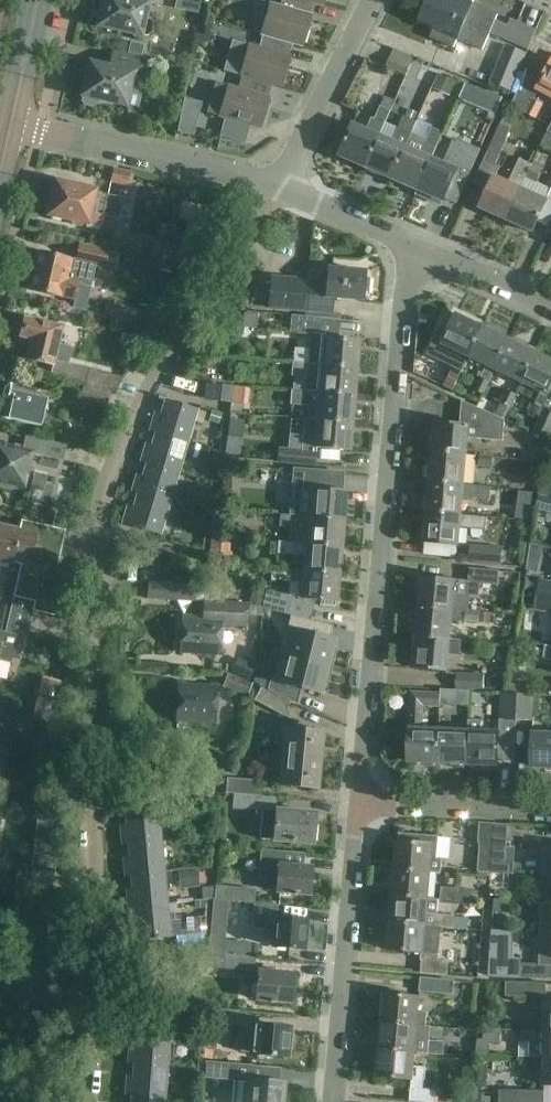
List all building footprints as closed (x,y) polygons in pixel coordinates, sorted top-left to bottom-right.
[(140,37),(145,38),(149,35),(151,27),(148,23),(144,22),(147,6),(158,8),(160,0),(102,0),(95,29),(140,39),(140,37)] [(290,45),(301,48),(310,17),(308,16),(311,4),(296,0),(280,0),(278,8),(268,6),(260,38),(290,45)] [(485,12),(471,6),(474,0),(428,0),(425,7),(489,35),(497,17),(485,12)] [(489,35),(425,7),(418,25),(433,31),(430,38),(454,48),(457,41),(470,47),(471,46),(482,51),(489,35)] [(536,31),(511,20),(502,40),(528,51),(536,31)] [(248,48),(240,77),(270,85),(280,88),(289,59),(287,57),(290,45),(260,38),(257,50),(248,48)] [(130,42),(128,53),(141,57),(144,45),(130,42)] [(490,82),(512,92),(528,54),(505,45),(490,82)] [(95,107),(96,102),(124,109),(132,75),(143,77),(146,62),(112,54),(109,69),(87,64),(79,98),(82,99),(81,104),(83,107),(91,109),(95,107)] [(386,68),(405,76),(410,64),(391,56),(386,68)] [(542,83),(539,91),(550,97),(550,65),(542,83)] [(450,97),(456,83),(438,75),(432,89),(450,97)] [(267,96),(270,85),(240,77),(237,90),(227,87),(219,119),(259,130),(268,98),(267,96)] [(534,81),(525,77),(517,94),(511,106),(526,114),(533,100),(526,96),(534,81)] [(465,84),(460,99),(496,114),(502,98),(465,84)] [(433,110),(447,116),(454,99),(440,93),(433,110)] [(339,157),(366,169),(379,139),(396,100),(388,97),(387,98),(385,97),(375,119),(372,118),(365,132),(352,127),(339,157)] [(533,100),(526,114),(536,118),(543,104),(533,100)] [(392,180),(405,150),(417,122),(404,116),(391,144),(379,139),(366,169),(392,180)] [(177,132),(192,136),(196,121),(180,117),(177,132)] [(392,180),(418,191),(431,161),(447,125),(436,121),(433,128),(432,128),(420,156),(405,150),(392,180)] [(496,133),(508,139),(510,133),(509,132),(512,126),(501,121),(496,133)] [(507,220),(518,196),(520,192),(525,179),(525,180),(534,161),(532,164),(520,159),(507,186),(494,180),(500,166),(496,165),(508,139),(496,133),(473,185),(489,192),(481,209),(507,220)] [(444,203),(446,199),(457,204),(481,149),(454,138),(442,166),(431,161),(418,191),(416,197),(429,203),(432,197),(444,203)] [(534,161),(525,180),(536,184),(545,166),(534,161)] [(129,175),(113,171),(110,183),(126,187),(129,175)] [(83,225),(101,228),(107,197),(94,194),(93,192),(54,183),(47,217),(70,222),(72,225),(79,227),(83,225)] [(518,196),(507,220),(534,232),(539,222),(550,228),(550,190),(545,203),(520,192),(518,196)] [(197,223),(201,206),(182,202),(178,219),(197,223)] [(161,225),(158,242),(157,242),(153,258),(181,264),(184,248),(182,247),(196,233),(161,225)] [(74,300),(77,285),(90,288),(95,267),(104,269),(108,253),(78,246),(74,263),(39,255),(31,291),(74,300)] [(327,268),(326,280),(270,275),(266,309),(332,315),(333,299),(362,302),(364,271),(327,268)] [(88,316),(97,318),(142,328),(146,313),(106,304),(105,307),(91,304),(88,316)] [(307,365),(355,369),(358,340),(338,339),(339,319),(290,315),(289,332),(310,334),(307,365)] [(442,346),(469,358),(484,328),(457,315),(442,346)] [(97,318),(88,316),(85,328),(94,330),(97,318)] [(82,386),(110,392),(115,394),(124,378),(67,364),(71,349),(58,346),(61,328),(24,320),(20,338),(22,338),(20,345),(28,347),(25,359),(52,365),(50,377),(82,386)] [(469,358),(495,371),(510,340),(484,328),(469,358)] [(495,371),(521,383),(522,384),(536,353),(510,340),(495,371)] [(532,400),(530,403),(541,409),(550,389),(550,360),(536,353),(522,384),(521,383),(517,393),(532,400)] [(355,369),(307,365),(292,363),(290,377),(306,378),(305,392),(353,396),(355,369)] [(457,382),(458,383),(464,370),(454,365),(448,377),(448,378),(457,382)] [(480,377),(474,390),(484,395),(491,382),(480,377)] [(457,382),(448,378),(444,387),(453,391),(457,382)] [(39,427),(40,425),(47,393),(9,385),(4,388),(2,396),(5,399),(1,418),(39,427)] [(227,401),(229,388),(207,385),(205,397),(227,401)] [(110,392),(82,386),(79,399),(106,407),(110,392)] [(232,386),(230,402),(247,404),(249,388),(232,386)] [(353,396),(305,392),(290,391),(289,405),(317,408),(316,421),(351,424),(353,396)] [(507,391),(501,404),(511,408),(517,395),(507,391)] [(432,452),(466,455),(468,438),(503,441),(505,420),(462,401),(460,425),(435,423),(432,452)] [(187,443),(188,442),(193,422),(202,424),(205,414),(164,402),(160,417),(154,415),(149,432),(155,434),(187,443)] [(544,409),(532,433),(547,440),(550,433),(550,412),(544,409)] [(222,413),(213,410),(209,421),(219,424),(222,413)] [(351,424),(316,421),(304,420),(301,450),(278,448),(276,462),(314,466),(316,448),(348,451),(351,424)] [(140,463),(146,465),(178,474),(184,454),(197,458),(201,445),(188,442),(187,443),(155,434),(151,448),(145,446),(140,463)] [(30,454),(63,461),(66,445),(25,436),(21,452),(0,447),(0,481),(22,486),(30,454)] [(429,482),(464,485),(466,455),(432,452),(429,482)] [(494,457),(480,455),(479,465),(493,467),(494,457)] [(178,474),(146,465),(142,478),(136,476),(131,494),(137,495),(169,505),(178,474)] [(222,499),(239,500),(241,474),(223,473),(222,499)] [(427,512),(461,515),(463,498),(497,501),(497,497),(501,497),(502,490),(491,489),(491,488),(464,485),(429,482),(427,512)] [(550,499),(550,488),(540,485),(537,495),(539,495),(550,499)] [(307,518),(343,520),(345,492),(310,489),(307,518)] [(169,505),(137,495),(134,509),(128,507),(123,524),(161,535),(169,505)] [(539,495),(535,509),(550,514),(550,499),(539,495)] [(461,515),(427,512),(424,543),(458,546),(460,528),(486,531),(487,517),(461,515)] [(52,527),(62,530),(66,516),(55,513),(52,527)] [(291,544),(340,547),(343,520),(307,518),(280,515),(279,526),(292,527),(292,528),(289,531),(288,539),(291,542),(291,544)] [(18,565),(18,564),(30,566),(39,524),(21,520),(18,531),(0,527),(0,561),(18,565)] [(18,564),(18,565),(11,597),(36,602),(33,613),(56,618),(62,585),(56,584),(61,564),(58,563),(65,531),(62,530),(51,532),(39,524),(30,566),(18,564)] [(211,537),(209,560),(228,562),(230,538),(211,537)] [(302,572),(338,574),(340,547),(291,544),(277,543),(277,554),(304,556),(302,572)] [(470,562),(502,564),(503,548),(471,545),(470,562)] [(338,574),(302,572),(271,569),(270,581),(301,584),(300,599),(336,602),(338,574)] [(418,607),(452,609),(453,593),(478,596),(479,583),(499,585),(500,571),(469,569),(468,582),(420,578),(418,607)] [(539,579),(536,595),(550,598),(550,581),(539,579)] [(288,615),(292,597),(267,590),(266,592),(254,589),(249,604),(288,615)] [(536,595),(533,610),(550,613),(550,598),(536,595)] [(203,600),(201,618),(181,616),(179,654),(219,656),(221,626),(247,627),(248,603),(203,600)] [(415,637),(449,640),(451,621),(479,623),(480,613),(480,612),(452,609),(418,607),(415,637)] [(492,613),(480,613),(479,623),(491,623),(492,613)] [(331,648),(333,641),(312,636),(316,623),(289,616),(280,655),(330,668),(335,649),(331,648)] [(495,663),(519,661),(517,627),(493,629),(495,663)] [(18,659),(23,636),(0,631),(0,662),(10,664),(11,657),(18,659)] [(449,640),(415,637),(413,668),(446,671),(448,655),(461,656),(462,641),(449,640)] [(325,687),(330,668),(280,655),(273,681),(269,680),(266,691),(288,702),(292,686),(320,693),(321,686),(325,687)] [(255,667),(238,658),(231,671),(247,680),(255,667)] [(222,687),(247,696),(252,683),(228,674),(222,687)] [(457,690),(483,692),(484,675),(458,674),(457,690)] [(33,717),(32,719),(33,720),(56,725),(61,681),(43,677),(33,717)] [(217,687),(177,685),(175,722),(215,724),(217,687)] [(253,701),(283,717),(290,703),(260,687),(253,701)] [(438,763),(439,730),(421,729),(422,707),(439,707),(439,716),(440,716),(440,703),(440,693),(409,692),(409,704),(410,704),(408,762),(438,763)] [(526,693),(517,693),(516,721),(533,722),(534,695),(526,694),(526,693)] [(24,716),(23,722),(32,724),(33,720),(32,719),(33,717),(24,716)] [(9,748),(11,740),(28,744),(33,724),(32,724),(23,722),(0,717),(0,746),(9,748)] [(469,731),(468,764),(498,766),(499,732),(481,731),(482,720),(469,720),(468,731),(469,731)] [(280,757),(318,761),(321,732),(282,728),(280,757)] [(439,730),(438,763),(468,764),(469,731),(468,731),(439,730)] [(532,735),(530,768),(550,769),(550,735),(532,735)] [(318,761),(280,757),(278,786),(316,789),(318,761)] [(225,794),(233,794),(258,797),(259,781),(226,778),(225,794)] [(258,797),(233,794),(231,808),(262,811),(259,839),(312,843),(314,814),(276,811),(277,798),(258,797)] [(121,845),(128,845),(160,842),(156,809),(124,812),(126,827),(120,828),(121,845)] [(442,860),(436,859),(438,837),(397,834),(397,835),(399,835),(399,840),(397,840),(394,869),(429,872),(441,873),(442,860)] [(39,868),(32,867),(20,866),(19,879),(52,883),(56,869),(54,841),(42,841),(39,868)] [(125,877),(131,877),(163,874),(160,842),(128,845),(129,859),(123,860),(125,877)] [(490,872),(492,847),(480,846),(478,873),(490,873),(490,872)] [(492,847),(490,872),(504,873),(504,875),(505,875),(513,875),(514,863),(506,862),(507,848),(492,847)] [(550,876),(550,848),(543,848),(542,876),(550,876)] [(256,875),(259,875),(264,890),(275,892),(307,895),(310,867),(280,865),(281,854),(258,852),(256,875)] [(392,896),(426,899),(429,872),(394,869),(392,896)] [(490,872),(490,873),(490,889),(504,889),(505,879),(505,875),(504,875),(504,873),(490,872)] [(128,909),(134,908),(166,905),(163,874),(131,877),(132,891),(126,891),(128,909)] [(440,901),(467,903),(468,890),(458,889),(458,888),(441,887),(440,901)] [(390,923),(441,928),(463,930),(464,919),(455,918),(455,916),(425,914),(426,899),(392,896),(390,923)] [(511,900),(494,899),(492,929),(508,930),(511,900)] [(270,946),(303,949),(303,945),(307,942),(309,938),(310,933),(308,928),(305,924),(305,921),(277,919),(278,905),(252,903),(250,928),(271,930),(270,946)] [(540,903),(540,930),(550,930),(550,903),(540,903)] [(166,905),(134,908),(135,922),(129,923),(131,941),(169,937),(166,905)] [(182,919),(183,935),(201,933),(199,917),(182,919)] [(441,928),(390,923),(388,951),(422,954),(421,961),(422,961),(421,974),(447,976),(448,962),(438,961),(441,928)] [(540,930),(539,964),(547,964),(550,964),(550,930),(540,930)] [(293,976),(256,972),(254,972),(255,957),(213,953),(211,968),(248,971),(245,999),(291,1003),(293,976)] [(182,954),(138,956),(139,970),(182,968),(182,954)] [(547,979),(547,964),(539,964),(512,963),(512,973),(520,974),(520,978),(547,979)] [(455,981),(421,978),(419,992),(453,995),(455,981)] [(547,983),(506,982),(506,997),(546,998),(547,983)] [(380,1021),(426,1025),(427,1013),(415,1012),(416,997),(382,994),(380,1021)] [(538,1000),(508,1004),(510,1017),(540,1012),(538,1000)] [(550,1031),(550,1003),(543,1003),(543,1031),(550,1031)] [(239,1011),(212,1008),(211,1023),(238,1025),(239,1011)] [(377,1048),(412,1051),(443,1054),(444,1042),(430,1041),(431,1026),(426,1025),(380,1021),(377,1048)] [(289,1030),(251,1027),(241,1026),(240,1038),(250,1039),(249,1054),(286,1057),(289,1030)] [(476,1055),(490,1056),(490,1043),(500,1044),(500,1030),(483,1029),(483,1040),(478,1040),(476,1055)] [(128,1063),(134,1064),(166,1066),(168,1033),(136,1030),(135,1046),(129,1045),(128,1063)] [(550,1059),(550,1031),(543,1031),(521,1030),(521,1043),(530,1043),(530,1058),(542,1058),(550,1059)] [(377,1048),(375,1076),(411,1079),(409,1101),(435,1101),(436,1090),(424,1089),(426,1067),(410,1066),(412,1051),(377,1048)] [(542,1058),(542,1085),(550,1085),(550,1059),(542,1058)] [(284,1083),(279,1083),(280,1068),(196,1061),(195,1075),(204,1076),(204,1078),(233,1081),(231,1101),(282,1101),(284,1083)] [(125,1095),(131,1095),(163,1098),(166,1066),(134,1064),(133,1078),(127,1077),(125,1095)] [(487,1087),(488,1067),(479,1066),(478,1087),(487,1087)] [(542,1092),(499,1091),(499,1101),(542,1101),(542,1092)]
